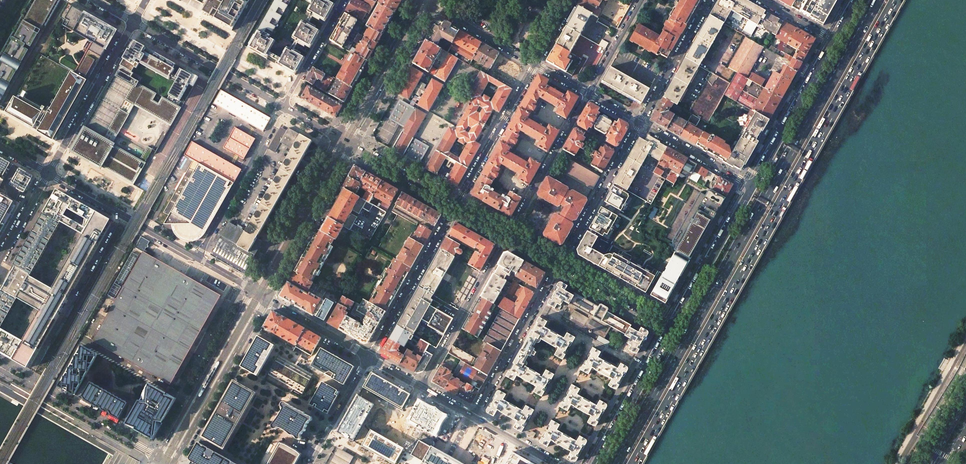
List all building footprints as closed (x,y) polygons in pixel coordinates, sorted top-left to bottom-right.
[(18,70),(16,69),(20,62),(22,63),(29,50),(24,47),(26,44),(31,47),(44,25),(46,26),(60,0),(35,0),(14,37),(13,38),(12,38),(12,39),(12,40),(12,41),(0,62),(0,103),(9,87),(8,87),(12,80),(18,70)] [(249,0),(225,0),(224,0),(202,0),(195,11),(205,17),(217,23),(225,27),(232,30),(249,0)] [(268,37),(272,31),(273,32),(276,27),(274,26),(278,20),(279,21),(282,16),(280,15),(284,9),(285,10),(288,5),(286,4),(289,0),(277,0),(249,49),(262,56),(268,45),(266,44),(269,38),(270,38),(268,37)] [(315,11),(314,11),(314,10),(314,9),(314,8),(316,6),(314,1),(313,0),(306,0),(312,4),(308,12),(325,22),(328,17),(325,15),(323,17),(317,13),(317,12),(315,11)] [(314,1),(316,6),(314,8),(314,9),(314,10),(314,11),(315,11),(317,12),(317,13),(323,17),(325,15),(328,17),(335,4),(333,3),(327,0),(313,0),(314,1)] [(346,10),(363,20),(367,13),(369,14),(371,10),(372,8),(369,6),(361,2),(358,0),(352,0),(346,10)] [(379,4),(395,13),(402,0),(381,0),(379,4)] [(578,6),(592,14),(593,14),(598,17),(601,12),(600,10),(597,9),(602,0),(581,0),(578,6)] [(665,26),(666,27),(668,28),(680,35),(687,23),(695,8),(693,6),(681,0),(680,0),(665,26)] [(710,15),(724,23),(731,10),(734,12),(743,17),(749,20),(757,25),(758,23),(760,24),(761,25),(762,26),(762,27),(763,28),(763,29),(776,36),(783,21),(767,12),(766,15),(764,13),(765,11),(746,0),(718,0),(710,15)] [(836,2),(833,0),(795,0),(791,6),(823,24),(829,14),(836,2)] [(89,81),(118,31),(104,24),(103,26),(97,23),(99,21),(77,8),(69,4),(61,18),(66,21),(64,26),(93,43),(76,74),(89,81)] [(379,4),(367,26),(370,28),(382,35),(395,13),(379,4)] [(592,14),(578,6),(566,27),(580,35),(591,15),(592,16),(593,14),(592,14)] [(791,6),(791,7),(823,25),(823,24),(791,6)] [(368,16),(369,14),(367,13),(363,20),(346,10),(344,13),(345,14),(363,24),(368,16)] [(731,18),(740,23),(743,17),(734,12),(731,18)] [(345,14),(330,41),(348,51),(351,46),(354,41),(356,37),(358,33),(362,26),(363,24),(345,14)] [(724,23),(710,15),(685,58),(699,66),(703,59),(724,23)] [(749,20),(743,30),(751,35),(757,25),(749,20)] [(310,48),(320,32),(320,31),(302,21),(292,38),(310,48)] [(426,40),(441,49),(447,53),(450,48),(459,32),(455,30),(455,28),(443,21),(435,23),(426,40)] [(776,36),(771,45),(776,48),(783,52),(785,47),(787,44),(796,28),(783,21),(776,36)] [(633,42),(656,55),(658,53),(661,54),(667,58),(668,57),(671,51),(680,35),(668,28),(665,32),(664,32),(660,37),(638,25),(631,39),(634,40),(633,42)] [(580,35),(566,27),(556,45),(570,53),(580,35)] [(370,28),(363,41),(375,48),(382,35),(370,28)] [(615,31),(609,28),(606,33),(612,37),(615,31)] [(802,32),(796,28),(787,44),(797,50),(794,55),(793,58),(801,63),(815,39),(802,32)] [(482,43),(460,31),(459,32),(450,48),(472,61),(473,59),(482,43)] [(736,72),(746,78),(750,72),(760,54),(764,47),(746,36),(743,41),(728,68),(736,72)] [(265,58),(275,41),(269,38),(266,44),(268,45),(262,56),(265,58)] [(608,43),(602,39),(599,45),(605,49),(608,43)] [(428,72),(441,49),(426,40),(420,51),(413,63),(428,72)] [(174,63),(134,41),(127,54),(128,54),(127,57),(125,56),(120,65),(121,66),(132,72),(135,67),(139,61),(142,62),(155,70),(156,68),(168,75),(170,71),(174,63)] [(358,50),(355,55),(367,62),(375,48),(363,41),(358,50)] [(499,53),(482,43),(473,59),(490,69),(499,53)] [(546,61),(572,76),(581,59),(570,53),(556,45),(546,61)] [(351,46),(348,51),(352,53),(355,55),(358,50),(351,46)] [(297,71),(305,57),(287,47),(277,65),(295,75),(297,71)] [(789,64),(782,60),(774,53),(769,50),(768,49),(764,47),(760,54),(776,62),(775,63),(772,69),(779,74),(778,75),(773,72),(768,82),(765,81),(765,80),(752,73),(748,80),(781,98),(796,72),(787,67),(789,64)] [(792,51),(785,47),(783,52),(786,54),(789,56),(791,53),(792,51)] [(338,80),(352,88),(367,62),(355,55),(352,53),(337,79),(338,80)] [(458,59),(447,53),(434,76),(445,82),(458,59)] [(789,56),(786,54),(782,60),(789,64),(787,67),(796,72),(799,66),(801,63),(793,58),(789,56)] [(699,66),(685,58),(679,69),(674,78),(663,97),(671,102),(677,105),(682,96),(684,93),(692,78),(694,76),(699,66)] [(501,59),(493,73),(512,83),(517,73),(510,68),(511,65),(501,59)] [(118,135),(135,104),(172,125),(176,116),(175,116),(179,110),(180,110),(181,108),(172,102),(167,99),(162,97),(158,103),(153,100),(157,94),(138,83),(139,82),(137,81),(132,78),(134,73),(132,72),(121,66),(119,70),(87,127),(85,130),(102,139),(112,145),(118,135)] [(321,81),(317,88),(325,92),(333,78),(318,70),(313,67),(310,74),(317,78),(321,81)] [(423,74),(411,67),(396,93),(408,100),(415,89),(417,84),(423,74)] [(649,89),(610,67),(602,81),(641,103),(649,89)] [(170,78),(173,72),(170,71),(168,75),(156,68),(155,70),(164,74),(170,78)] [(179,101),(189,84),(193,86),(199,77),(184,69),(177,81),(167,99),(172,102),(174,98),(179,101)] [(41,132),(56,141),(89,81),(76,74),(71,71),(56,99),(58,100),(52,111),(51,111),(50,113),(52,114),(45,128),(44,127),(41,132)] [(512,89),(487,75),(480,71),(467,94),(473,98),(493,109),(499,112),(512,89)] [(743,105),(754,111),(755,112),(769,120),(781,98),(748,80),(746,78),(736,72),(730,84),(724,95),(736,101),(743,105)] [(310,74),(306,81),(313,85),(317,78),(310,74)] [(546,85),(548,81),(539,75),(526,97),(536,102),(540,95),(546,85)] [(711,87),(706,82),(690,111),(708,121),(727,83),(718,78),(711,87)] [(443,85),(432,79),(426,90),(423,94),(417,105),(428,111),(443,85)] [(338,80),(329,94),(344,103),(348,95),(352,88),(338,80)] [(426,85),(421,82),(419,86),(417,84),(415,89),(416,90),(415,94),(419,97),(421,93),(423,94),(426,90),(424,88),(426,85)] [(564,95),(564,96),(547,87),(548,85),(546,85),(540,95),(542,96),(541,98),(557,107),(557,109),(558,109),(566,96),(564,95)] [(308,86),(301,98),(318,108),(325,96),(308,86)] [(213,104),(263,131),(271,118),(221,90),(213,104)] [(566,119),(578,98),(568,92),(566,96),(558,109),(556,113),(566,119)] [(325,96),(318,108),(336,118),(342,106),(325,96)] [(50,113),(51,111),(49,109),(48,111),(45,110),(43,109),(43,108),(25,98),(25,99),(22,97),(20,99),(19,98),(18,100),(43,114),(37,124),(44,127),(45,128),(52,114),(50,113)] [(536,102),(526,97),(519,109),(529,114),(532,110),(533,111),(535,107),(534,106),(536,102)] [(671,102),(663,97),(651,118),(652,121),(679,136),(687,122),(674,115),(674,116),(666,112),(669,106),(671,102)] [(15,98),(8,110),(36,126),(37,124),(43,114),(18,100),(15,98)] [(493,109),(473,98),(471,101),(456,127),(454,131),(475,142),(493,109)] [(390,118),(397,122),(404,111),(406,112),(408,107),(414,111),(415,109),(400,101),(390,118)] [(677,105),(671,102),(669,106),(680,113),(682,108),(677,105)] [(596,119),(601,110),(591,104),(588,105),(577,125),(589,131),(594,122),(596,119)] [(413,138),(426,114),(416,108),(415,109),(414,111),(408,107),(406,112),(404,111),(397,122),(397,123),(405,127),(392,150),(412,161),(416,154),(410,150),(416,140),(413,138)] [(529,114),(519,109),(508,129),(518,135),(521,130),(526,120),(529,114)] [(36,126),(8,110),(7,113),(35,129),(36,126)] [(755,112),(735,149),(732,147),(730,150),(731,154),(726,163),(739,169),(742,169),(760,136),(760,135),(760,134),(759,133),(761,131),(762,131),(763,131),(769,120),(755,112)] [(700,119),(692,114),(687,123),(687,122),(679,136),(696,145),(703,132),(695,128),(700,119)] [(598,120),(596,119),(594,122),(595,123),(596,123),(594,126),(594,127),(594,129),(604,134),(606,134),(607,133),(608,131),(609,131),(610,132),(612,128),(610,127),(612,123),(612,121),(602,116),(600,116),(598,120)] [(627,125),(617,119),(612,128),(610,132),(605,141),(617,147),(628,128),(627,125)] [(545,131),(546,130),(528,120),(527,121),(526,120),(521,130),(522,131),(521,131),(539,141),(540,140),(541,141),(546,131),(545,131)] [(559,131),(549,125),(546,131),(541,141),(537,147),(547,152),(559,131)] [(224,148),(244,159),(251,146),(256,139),(235,127),(224,148)] [(475,142),(454,131),(448,127),(435,150),(446,157),(457,162),(467,168),(480,145),(475,142)] [(584,134),(575,128),(563,150),(574,156),(579,147),(581,149),(584,145),(583,144),(582,144),(583,142),(585,138),(582,137),(584,134)] [(101,145),(100,144),(102,139),(85,130),(84,129),(73,149),(91,159),(95,153),(96,154),(101,145)] [(279,129),(268,149),(275,152),(280,142),(286,133),(279,129)] [(518,135),(508,129),(500,142),(510,148),(511,149),(514,144),(515,144),(517,141),(516,140),(519,135),(518,135)] [(286,133),(280,142),(292,149),(300,137),(287,130),(286,133)] [(696,145),(726,163),(731,154),(730,150),(729,146),(724,143),(725,141),(713,135),(710,135),(704,131),(703,132),(696,145)] [(312,142),(301,135),(300,137),(292,149),(249,225),(246,232),(257,238),(274,208),(312,142)] [(615,183),(627,190),(640,167),(641,166),(648,153),(660,160),(667,148),(647,136),(645,141),(640,138),(629,158),(628,160),(621,172),(615,183)] [(139,160),(112,145),(102,139),(100,144),(101,145),(96,154),(95,153),(91,159),(90,160),(91,161),(92,160),(133,183),(133,184),(133,185),(146,162),(145,162),(153,149),(147,146),(139,160)] [(416,154),(412,161),(418,164),(427,147),(416,140),(410,150),(416,154)] [(241,170),(192,142),(184,155),(193,160),(163,213),(169,215),(164,224),(170,224),(171,224),(172,224),(190,224),(205,233),(241,170)] [(510,148),(500,142),(489,163),(499,168),(502,163),(507,154),(510,148)] [(603,172),(615,151),(605,145),(603,149),(601,148),(599,151),(598,153),(597,152),(596,152),(594,156),(596,157),(591,166),(603,172)] [(680,172),(687,159),(667,148),(660,160),(658,164),(665,168),(666,167),(667,166),(680,172)] [(436,174),(446,157),(435,150),(425,168),(436,174)] [(509,154),(508,154),(507,154),(502,163),(503,164),(502,164),(520,175),(521,174),(522,174),(527,165),(526,164),(527,163),(509,154)] [(0,157),(0,186),(3,179),(12,164),(11,163),(0,157)] [(540,164),(530,159),(527,165),(522,174),(518,180),(528,186),(540,164)] [(693,171),(697,165),(687,159),(680,172),(678,175),(682,177),(687,176),(691,175),(694,171),(693,171)] [(597,177),(570,161),(564,172),(591,187),(597,177)] [(457,186),(467,168),(457,162),(446,180),(457,186)] [(499,168),(489,163),(482,175),(493,182),(495,177),(496,178),(497,178),(498,175),(498,174),(497,174),(500,169),(499,168)] [(704,177),(708,171),(704,169),(697,165),(693,171),(694,171),(691,175),(690,178),(696,182),(700,175),(704,177)] [(360,183),(366,172),(355,166),(348,177),(356,181),(360,183)] [(666,180),(669,175),(656,167),(653,172),(665,179),(666,180)] [(28,189),(34,179),(34,176),(23,170),(22,170),(21,170),(20,170),(14,182),(14,183),(14,184),(15,184),(22,188),(26,190),(28,189)] [(678,175),(671,171),(669,175),(666,180),(673,184),(678,175)] [(714,176),(715,174),(708,171),(704,177),(707,179),(711,181),(714,176)] [(360,183),(356,181),(355,183),(355,185),(360,188),(361,186),(360,185),(367,173),(366,172),(360,183)] [(361,186),(368,190),(367,192),(370,193),(370,192),(374,195),(382,181),(374,176),(367,173),(360,185),(361,186)] [(511,217),(521,198),(510,192),(507,197),(504,197),(503,198),(491,191),(491,190),(490,187),(493,182),(482,175),(471,194),(511,217)] [(356,181),(348,177),(342,188),(345,190),(356,195),(360,188),(355,185),(355,183),(356,181)] [(567,188),(547,177),(538,194),(539,196),(558,206),(559,206),(560,204),(561,202),(564,204),(563,205),(565,207),(563,210),(577,218),(583,206),(587,199),(573,191),(570,192),(567,191),(568,190),(567,188)] [(733,185),(719,177),(718,179),(712,188),(726,196),(733,185)] [(398,190),(382,181),(374,195),(373,196),(380,200),(390,206),(398,190)] [(627,190),(615,183),(613,186),(626,193),(627,190)] [(587,196),(591,188),(581,184),(578,190),(583,192),(582,194),(587,196)] [(621,211),(629,196),(628,196),(628,195),(626,193),(613,186),(604,202),(610,205),(616,208),(621,211)] [(0,290),(0,352),(13,360),(28,368),(111,220),(89,207),(57,189),(54,195),(14,266),(1,289),(0,290)] [(717,213),(725,198),(710,189),(709,191),(708,190),(705,195),(700,192),(672,242),(673,242),(672,244),(676,246),(674,250),(675,250),(674,252),(690,261),(717,213)] [(356,195),(345,190),(337,204),(329,218),(343,226),(351,213),(352,210),(360,198),(356,195)] [(370,193),(367,192),(363,199),(366,201),(369,203),(371,200),(373,196),(374,195),(370,192),(370,193)] [(415,200),(402,192),(396,204),(409,212),(415,200)] [(4,232),(20,204),(15,201),(5,195),(1,193),(0,196),(0,239),(4,232)] [(363,199),(360,198),(352,210),(359,214),(363,208),(366,201),(363,199)] [(390,206),(380,200),(377,204),(371,200),(369,203),(373,205),(386,212),(390,206)] [(428,207),(415,200),(409,212),(421,219),(428,207)] [(369,203),(366,201),(363,208),(369,211),(373,205),(369,203)] [(616,208),(610,205),(607,211),(613,214),(616,208)] [(441,215),(428,207),(421,219),(435,226),(441,215)] [(607,235),(617,216),(613,214),(607,211),(601,207),(601,208),(598,213),(599,214),(597,218),(596,217),(589,229),(600,235),(603,236),(604,233),(607,235)] [(652,219),(656,209),(652,207),(648,217),(652,219)] [(418,222),(393,209),(392,211),(397,214),(417,225),(418,223),(418,222)] [(555,215),(544,234),(545,236),(556,242),(564,240),(573,224),(572,222),(573,220),(574,220),(576,219),(577,218),(563,210),(560,216),(557,214),(555,215)] [(357,217),(351,213),(343,226),(350,230),(354,223),(357,217)] [(397,260),(411,268),(424,246),(412,239),(410,237),(417,225),(397,214),(378,249),(397,260)] [(343,226),(329,218),(322,231),(334,239),(336,240),(343,226)] [(223,231),(222,230),(209,252),(211,254),(245,273),(263,241),(257,238),(246,232),(244,231),(242,230),(229,222),(223,231)] [(468,230),(455,222),(449,234),(462,242),(468,230)] [(360,227),(354,223),(350,230),(356,234),(360,227)] [(190,224),(172,224),(172,227),(173,230),(174,233),(176,236),(178,238),(181,239),(184,241),(187,242),(190,242),(193,242),(196,241),(199,239),(201,238),(204,235),(205,233),(190,224)] [(432,231),(420,225),(416,232),(415,232),(413,235),(414,236),(412,239),(424,246),(432,231)] [(600,235),(589,229),(587,231),(598,237),(598,238),(600,235)] [(495,245),(468,230),(462,242),(474,249),(476,248),(480,250),(478,253),(476,252),(475,252),(468,265),(480,271),(488,257),(495,245)] [(310,281),(334,239),(322,231),(320,231),(317,237),(315,236),(306,252),(295,272),(310,281)] [(604,256),(591,249),(598,237),(587,231),(578,249),(580,256),(587,260),(598,266),(604,256)] [(117,300),(94,340),(166,381),(216,293),(199,283),(204,273),(191,266),(185,276),(144,252),(150,242),(141,237),(135,247),(115,283),(108,295),(117,300)] [(460,245),(447,237),(440,249),(454,256),(456,253),(458,248),(460,245)] [(606,253),(595,248),(600,239),(598,238),(598,237),(591,249),(604,256),(605,255),(606,253)] [(440,249),(419,287),(432,295),(433,294),(433,295),(442,278),(445,273),(455,257),(454,256),(440,249)] [(640,268),(638,267),(642,262),(632,257),(626,253),(623,251),(620,257),(613,253),(605,255),(604,256),(598,266),(620,278),(646,293),(647,290),(658,271),(647,265),(644,270),(642,269),(641,269),(640,268)] [(665,304),(690,261),(674,252),(662,273),(658,271),(647,290),(652,293),(650,295),(665,304)] [(510,254),(503,256),(493,273),(504,280),(507,274),(509,276),(512,271),(517,274),(524,261),(515,256),(510,254)] [(386,312),(411,268),(397,260),(393,266),(391,265),(374,296),(376,297),(372,304),(386,312)] [(545,273),(524,261),(517,274),(515,277),(530,285),(533,286),(537,289),(545,273)] [(310,281),(295,272),(289,281),(308,292),(310,288),(313,282),(310,281)] [(487,283),(480,296),(493,304),(506,281),(504,280),(493,273),(487,283)] [(475,280),(469,277),(458,296),(464,300),(475,280)] [(511,284),(506,281),(493,304),(495,305),(498,307),(511,284)] [(534,293),(522,286),(519,292),(518,292),(515,297),(511,295),(518,284),(513,281),(511,284),(498,307),(501,309),(519,319),(527,305),(531,299),(534,293)] [(557,290),(553,297),(552,300),(550,299),(548,301),(548,303),(548,304),(549,305),(554,308),(554,309),(557,310),(558,310),(558,309),(560,305),(563,300),(568,303),(573,296),(564,291),(567,286),(562,283),(560,282),(559,283),(558,284),(556,286),(559,288),(558,290),(557,290)] [(308,295),(288,283),(285,289),(281,296),(301,308),(308,295)] [(313,315),(322,299),(322,298),(323,297),(327,299),(334,303),(338,297),(315,283),(311,289),(308,295),(301,308),(313,315)] [(432,295),(419,287),(397,326),(412,334),(413,335),(421,322),(444,335),(453,318),(429,305),(432,300),(430,299),(432,295)] [(595,304),(574,293),(573,296),(568,303),(567,306),(573,310),(569,317),(590,329),(589,330),(588,331),(589,332),(590,333),(591,333),(592,332),(600,336),(604,339),(608,330),(623,339),(625,336),(630,328),(631,325),(611,314),(612,311),(596,302),(595,304)] [(354,302),(343,296),(328,323),(339,329),(347,316),(348,313),(346,312),(347,309),(350,310),(354,302)] [(492,312),(495,305),(493,304),(480,296),(461,329),(471,334),(473,335),(477,338),(482,330),(480,329),(482,326),(484,326),(489,316),(488,315),(490,311),(492,312)] [(322,299),(313,315),(324,321),(334,303),(327,299),(326,300),(322,299)] [(364,323),(365,325),(364,327),(361,325),(361,324),(347,316),(339,329),(363,343),(369,341),(375,331),(386,312),(372,304),(363,299),(360,304),(357,303),(352,311),(351,312),(361,318),(360,320),(361,320),(363,321),(364,320),(365,320),(364,323)] [(501,351),(519,319),(501,309),(483,341),(488,344),(501,351)] [(263,327),(275,334),(285,317),(273,310),(263,327)] [(297,343),(305,329),(285,317),(275,334),(280,337),(280,338),(282,340),(283,338),(296,346),(297,343)] [(524,343),(521,350),(520,350),(514,361),(513,363),(515,364),(510,372),(508,371),(506,376),(514,381),(517,375),(537,387),(534,392),(542,397),(544,392),(542,390),(543,388),(544,388),(548,381),(547,381),(549,378),(551,380),(554,375),(546,370),(545,372),(543,376),(542,378),(539,376),(540,375),(536,373),(535,374),(528,370),(529,369),(526,367),(525,367),(524,369),(522,368),(524,364),(522,363),(528,352),(530,353),(532,354),(533,355),(535,351),(534,350),(532,349),(530,348),(536,338),(538,339),(540,335),(542,336),(541,339),(556,347),(556,346),(559,348),(558,349),(556,353),(555,355),(563,360),(565,355),(563,353),(564,351),(565,351),(569,344),(568,344),(570,341),(572,343),(575,338),(567,333),(564,338),(558,335),(557,336),(550,332),(550,331),(544,327),(547,322),(539,317),(536,322),(538,323),(533,331),(532,330),(530,333),(524,343)] [(412,334),(397,326),(389,339),(400,345),(404,347),(412,334)] [(639,346),(643,339),(642,338),(644,335),(646,337),(648,334),(648,332),(647,331),(641,327),(638,332),(630,328),(625,336),(630,339),(630,340),(628,344),(631,345),(628,350),(634,353),(635,353),(636,353),(637,353),(638,352),(639,349),(637,348),(638,345),(639,346)] [(321,338),(305,329),(297,343),(313,352),(317,345),(321,338)] [(241,367),(258,376),(275,345),(258,336),(241,367)] [(604,339),(600,336),(596,341),(607,347),(609,345),(610,342),(604,339)] [(400,345),(389,339),(381,353),(400,364),(403,356),(396,352),(398,349),(400,345)] [(428,343),(422,340),(415,353),(416,354),(422,357),(426,351),(429,344),(428,343)] [(621,343),(615,340),(610,341),(610,342),(609,345),(618,350),(621,343)] [(461,361),(487,376),(501,351),(488,344),(485,349),(484,348),(478,359),(452,345),(448,353),(461,361)] [(404,347),(400,345),(398,349),(405,353),(407,349),(404,347)] [(95,353),(82,346),(66,376),(67,378),(63,380),(60,386),(67,390),(75,395),(84,379),(85,372),(95,353)] [(321,348),(311,366),(342,384),(344,384),(354,366),(321,348)] [(604,361),(598,358),(601,352),(593,348),(590,353),(592,354),(591,356),(590,356),(586,363),(587,364),(585,366),(583,365),(580,370),(588,374),(592,368),(594,369),(609,378),(609,377),(612,379),(608,385),(614,389),(615,389),(616,389),(618,388),(627,370),(628,369),(628,368),(627,367),(626,367),(621,363),(618,369),(611,365),(611,366),(603,362),(604,361)] [(414,353),(407,349),(405,353),(403,356),(400,364),(414,372),(422,357),(416,354),(415,356),(413,354),(414,353)] [(432,355),(426,351),(422,357),(414,372),(416,373),(423,371),(432,355)] [(282,357),(278,356),(268,373),(271,376),(275,377),(277,379),(280,380),(283,382),(286,384),(288,385),(291,387),(294,389),(297,390),(300,392),(302,393),(312,375),(310,374),(308,372),(305,370),(301,369),(299,367),(296,366),(293,364),(290,362),(288,361),(285,360),(282,357)] [(470,384),(472,380),(482,385),(487,376),(461,361),(453,375),(457,377),(470,384)] [(442,362),(432,382),(445,389),(452,377),(453,375),(451,374),(454,369),(442,362)] [(411,394),(372,372),(363,388),(402,409),(411,394)] [(445,389),(457,396),(464,384),(456,379),(452,377),(445,389)] [(205,439),(224,449),(255,395),(256,393),(234,380),(201,437),(205,439)] [(119,420),(128,403),(112,394),(105,393),(106,390),(92,382),(83,397),(84,400),(93,405),(94,404),(96,407),(99,409),(101,408),(103,410),(107,413),(109,412),(111,415),(119,420)] [(319,409),(327,413),(340,392),(338,391),(323,382),(310,404),(319,409)] [(137,428),(153,439),(162,423),(157,419),(174,401),(176,399),(167,394),(166,395),(150,384),(139,402),(143,406),(128,421),(127,424),(136,429),(137,428)] [(471,404),(478,392),(474,389),(464,384),(457,396),(471,404)] [(569,393),(565,400),(566,400),(564,403),(562,402),(559,406),(567,411),(571,405),(574,406),(573,406),(588,414),(591,416),(587,422),(593,426),(594,426),(595,426),(597,425),(598,422),(596,421),(597,418),(598,418),(602,411),(601,411),(603,408),(605,409),(607,407),(607,406),(607,405),(606,405),(606,404),(600,400),(597,406),(590,402),(590,403),(583,399),(583,398),(577,394),(580,389),(572,384),(569,390),(571,391),(570,393),(569,393)] [(487,413),(493,416),(497,410),(500,411),(507,415),(514,420),(515,419),(517,421),(513,428),(521,432),(524,427),(522,426),(523,423),(524,424),(528,417),(527,416),(529,414),(531,415),(534,410),(526,405),(526,406),(523,410),(523,411),(516,407),(516,408),(509,404),(509,403),(503,400),(503,399),(505,395),(506,394),(499,390),(497,391),(495,395),(497,396),(496,399),(495,398),(490,405),(491,406),(490,408),(487,407),(486,408),(487,413)] [(374,404),(359,396),(338,432),(349,439),(353,441),(374,404)] [(448,417),(448,415),(445,414),(442,412),(439,410),(437,407),(433,407),(430,405),(419,399),(416,405),(415,409),(413,412),(410,417),(408,419),(409,424),(413,425),(417,427),(419,428),(423,430),(428,431),(432,434),(437,437),(438,434),(441,430),(442,427),(444,423),(446,419),(448,417)] [(294,435),(295,436),(296,437),(297,439),(298,439),(299,439),(300,439),(301,439),(302,438),(302,437),(301,435),(301,434),(302,433),(303,432),(305,431),(306,430),(306,429),(306,427),(307,425),(308,423),(309,422),(310,421),(312,421),(312,420),(313,419),(313,418),(312,417),(311,416),(310,416),(309,416),(307,415),(306,414),(304,413),(303,412),(300,411),(298,410),(294,408),(290,405),(288,403),(286,402),(285,402),(283,402),(282,403),(281,404),(280,406),(280,407),(280,408),(281,410),(282,410),(282,412),(281,414),(280,416),(278,418),(274,423),(273,425),(273,426),(273,427),(273,428),(274,429),(276,429),(277,429),(278,428),(279,427),(280,428),(282,428),(284,429),(287,431),(289,433),(290,434),(291,435),(292,435),(294,435)] [(563,433),(557,430),(557,429),(560,424),(552,420),(549,425),(551,426),(550,429),(549,428),(545,435),(546,436),(545,438),(542,437),(539,442),(547,447),(551,440),(553,441),(553,442),(568,450),(571,451),(567,458),(573,461),(574,462),(575,461),(576,460),(578,458),(576,456),(577,453),(578,454),(582,447),(581,446),(583,443),(585,445),(586,443),(587,441),(586,440),(586,439),(580,436),(577,441),(570,437),(570,438),(562,434),(563,433)] [(404,448),(371,429),(361,446),(374,453),(394,463),(395,463),(403,450),(404,448)] [(444,452),(438,449),(436,448),(435,448),(431,446),(430,446),(420,440),(411,456),(422,461),(421,462),(422,463),(425,463),(464,463),(456,459),(450,455),(444,452)] [(233,462),(232,462),(232,461),(216,452),(215,452),(215,451),(210,448),(209,448),(209,449),(209,448),(208,448),(208,447),(202,444),(198,442),(190,457),(190,458),(190,459),(190,460),(191,460),(197,463),(237,463),(233,462)] [(263,463),(291,463),(296,453),(274,442),(263,463)] [(341,451),(338,449),(330,463),(334,463),(341,451)] [(341,451),(334,463),(346,463),(350,456),(341,451)] [(512,452),(505,463),(534,463),(512,452)]
